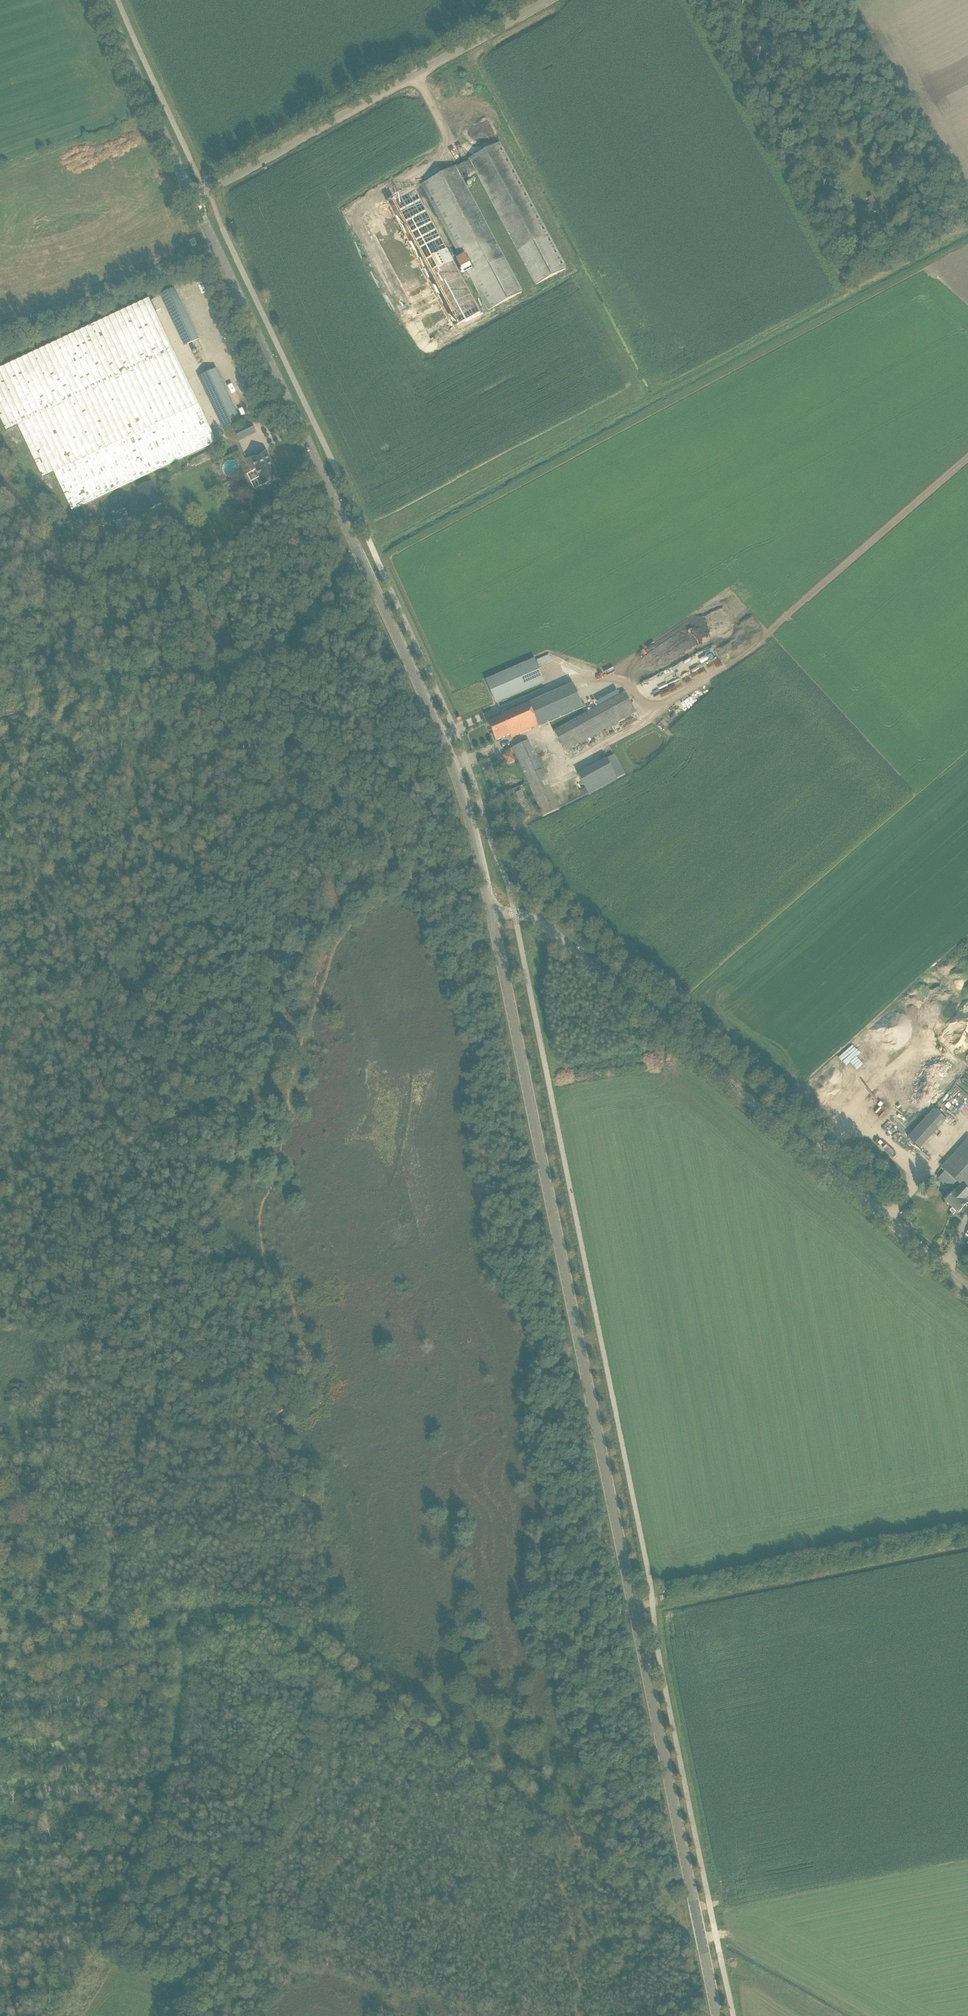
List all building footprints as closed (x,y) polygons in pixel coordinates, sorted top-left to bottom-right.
[(471,153),(528,284),(560,270),(503,139),(471,153)] [(498,303),(521,290),(470,191),(468,178),(461,165),(446,168),(426,178),(427,183),(424,185),(458,252),(457,244),(463,242),(472,240),(484,263),(485,265),(478,266),(473,268),(469,269),(470,273),(474,282),(483,280),(486,293),(490,292),(494,300),(487,301),(488,304),(498,303)] [(448,260),(415,184),(390,195),(448,326),(478,313),(461,273),(470,269),(463,254),(448,260)] [(384,199),(361,210),(425,340),(448,329),(384,199)] [(174,289),(160,295),(184,346),(198,339),(174,289)] [(156,313),(161,325),(171,320),(160,298),(151,302),(156,313)] [(52,473),(54,472),(72,510),(216,443),(149,299),(0,369),(0,419),(6,431),(17,425),(42,478),(52,473)] [(199,377),(223,428),(240,420),(216,369),(199,377)] [(246,459),(252,472),(256,470),(263,486),(278,479),(272,467),(273,466),(273,465),(272,466),(269,461),(271,461),(265,450),(246,459)] [(193,460),(196,466),(214,457),(211,451),(193,460)] [(162,504),(151,482),(137,489),(148,511),(162,504)] [(187,531),(191,539),(202,534),(198,526),(187,531)] [(486,681),(496,703),(544,682),(534,660),(486,681)] [(487,723),(495,741),(510,735),(511,738),(520,734),(582,706),(572,684),(510,711),(501,715),(502,716),(487,723)] [(554,731),(565,751),(635,712),(624,692),(554,731)] [(516,746),(512,748),(517,759),(528,783),(528,784),(543,816),(559,809),(544,776),(543,774),(539,765),(532,749),(528,741),(516,746)] [(501,755),(505,765),(514,762),(510,751),(501,755)] [(578,775),(589,794),(617,779),(625,775),(615,755),(606,759),(578,775)] [(907,1135),(919,1146),(945,1118),(933,1107),(907,1135)] [(939,1179),(954,1192),(945,1202),(958,1213),(967,1204),(967,1203),(967,1193),(967,1138),(941,1168),(945,1172),(939,1179)]
